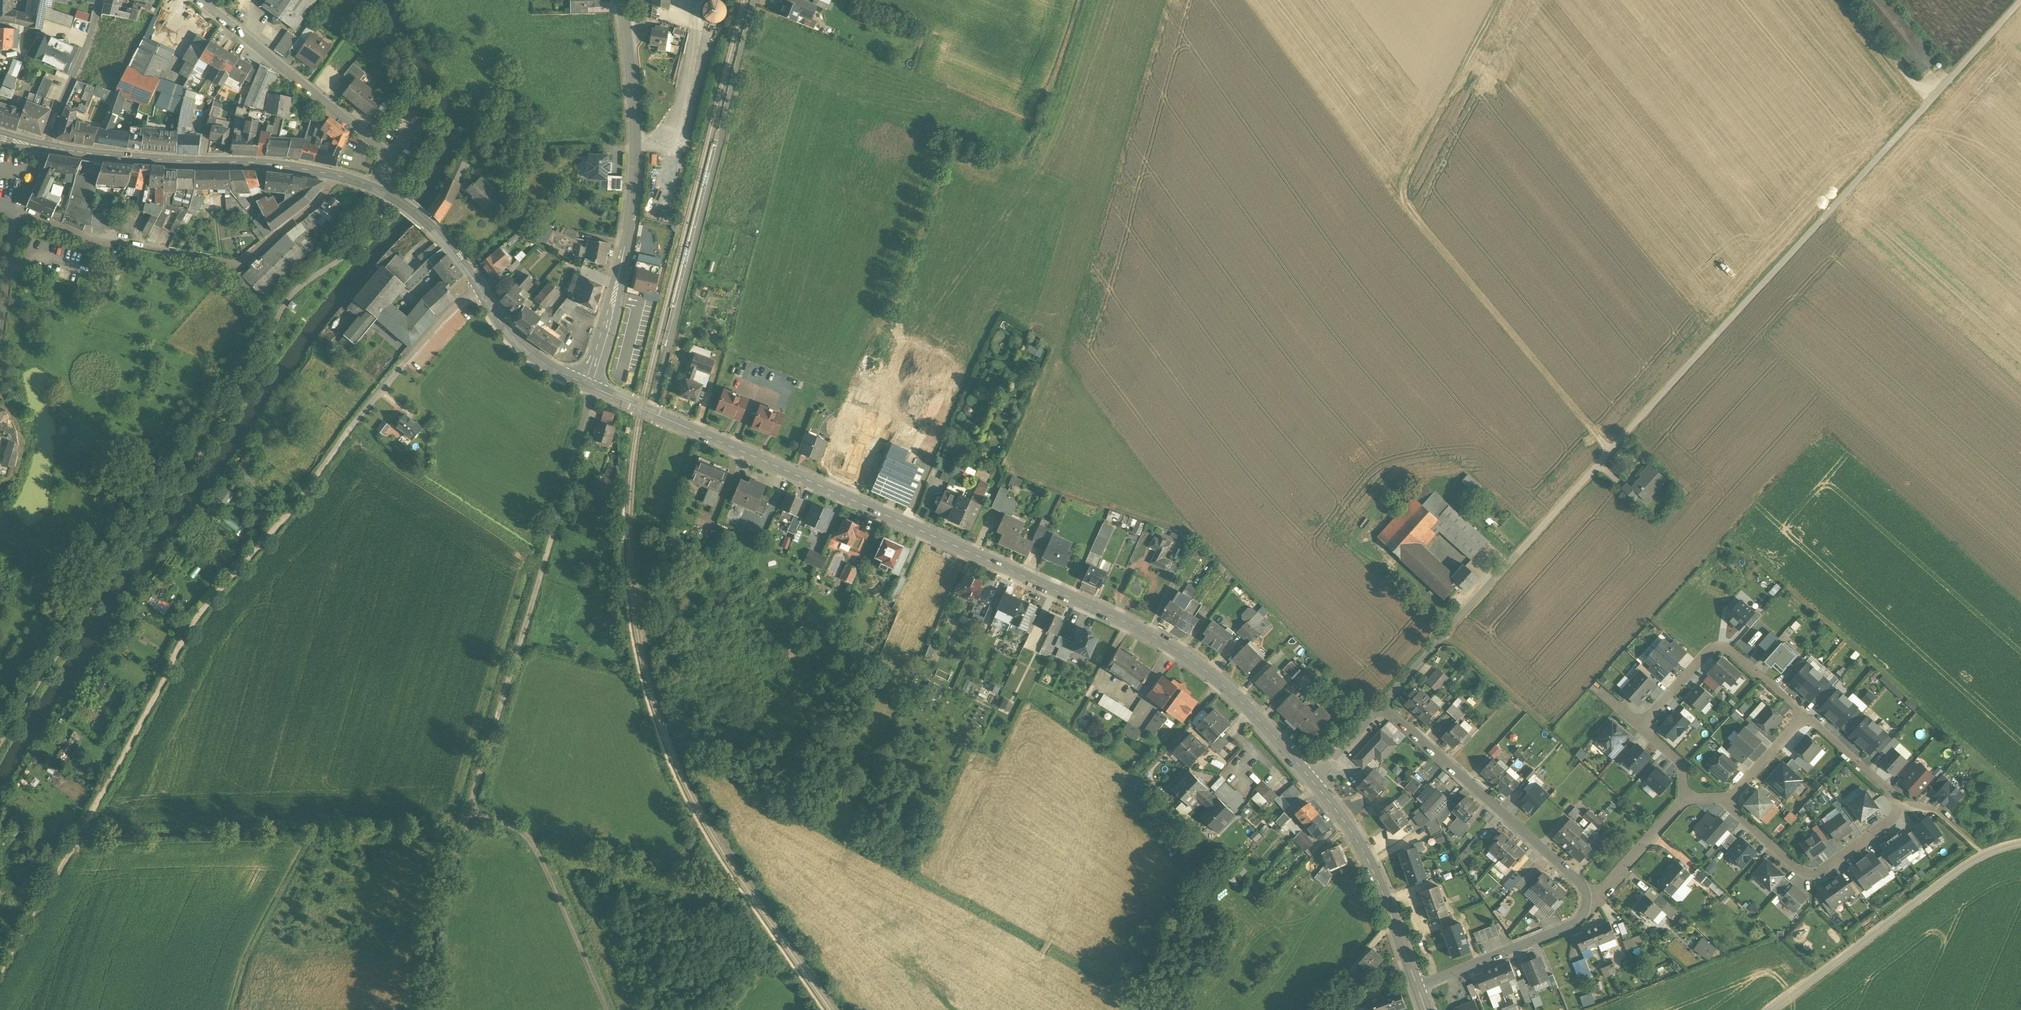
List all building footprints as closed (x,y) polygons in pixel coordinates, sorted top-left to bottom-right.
[(12,12),(13,0),(0,0),(0,10),(12,12)] [(31,18),(17,15),(16,25),(32,29),(42,30),(44,19),(46,9),(52,11),(52,10),(54,0),(35,0),(31,18)] [(262,7),(296,31),(318,0),(268,0),(262,7)] [(652,5),(667,11),(669,0),(653,0),(652,5)] [(797,0),(788,0),(787,3),(801,9),(813,13),(815,7),(797,0)] [(1898,12),(1899,10),(1898,8),(1896,10),(1888,0),(1869,0),(1864,4),(1862,3),(1860,5),(1919,77),(1938,61),(1930,51),(1932,50),(1930,48),(1929,49),(1919,38),(1921,36),(1920,35),(1918,36),(1908,25),(1910,23),(1909,21),(1907,23),(1898,12)] [(724,17),(725,12),(724,8),(722,4),(718,1),(713,1),(709,1),(705,4),(702,8),(702,12),(703,17),(705,21),(709,23),(714,24),(718,23),(722,21),(724,17)] [(787,3),(784,2),(778,15),(795,22),(798,15),(801,9),(787,3)] [(143,5),(134,3),(132,9),(140,11),(141,8),(150,12),(152,8),(146,5),(145,6),(143,5)] [(118,7),(105,4),(102,15),(116,17),(126,20),(128,14),(117,12),(118,7)] [(75,18),(52,10),(52,11),(46,9),(44,19),(71,29),(75,18)] [(132,9),(129,9),(128,14),(126,20),(128,21),(136,23),(138,18),(140,11),(132,9)] [(813,13),(801,9),(798,15),(805,18),(810,20),(813,13)] [(0,10),(0,23),(9,24),(16,25),(17,15),(17,12),(12,12),(0,10)] [(80,10),(78,17),(89,22),(92,15),(80,10)] [(805,18),(798,15),(795,22),(803,25),(805,18)] [(810,20),(805,18),(803,25),(814,30),(816,22),(810,20)] [(686,32),(675,28),(673,33),(684,38),(686,32)] [(0,29),(0,48),(8,49),(18,49),(19,30),(8,30),(0,29)] [(668,32),(652,30),(650,45),(658,46),(657,50),(665,51),(666,45),(669,45),(670,39),(667,39),(668,32)] [(288,32),(275,51),(285,59),(292,49),(299,39),(288,32)] [(78,50),(67,45),(67,40),(56,40),(46,35),(35,60),(67,74),(78,50)] [(323,42),(313,35),(307,43),(300,54),(305,58),(304,61),(312,67),(314,63),(318,66),(329,51),(321,45),(323,42)] [(200,37),(186,60),(189,62),(196,67),(200,59),(210,43),(200,37)] [(144,38),(131,60),(128,68),(144,75),(160,80),(163,73),(174,51),(144,38)] [(299,39),(292,49),(300,54),(307,43),(300,38),(299,39)] [(224,52),(210,43),(200,59),(209,64),(215,68),(224,52)] [(239,60),(224,52),(215,68),(221,71),(229,76),(239,60)] [(209,64),(200,59),(196,67),(193,71),(201,76),(209,64)] [(252,68),(239,60),(229,76),(229,77),(243,85),(245,81),(252,69),(252,68)] [(196,67),(189,62),(181,75),(185,78),(188,79),(193,71),(196,67)] [(354,64),(344,75),(354,83),(357,80),(358,80),(364,72),(354,64)] [(278,75),(260,66),(258,72),(252,85),(246,100),(243,110),(237,108),(235,116),(243,119),(244,119),(257,122),(264,123),(264,120),(266,114),(265,114),(269,95),(274,83),(278,75)] [(119,85),(116,93),(122,95),(122,96),(132,100),(144,75),(128,68),(127,68),(119,85)] [(252,69),(245,81),(252,85),(258,72),(252,69)] [(229,76),(221,71),(216,80),(224,85),(229,77),(229,76)] [(7,75),(3,86),(15,91),(17,86),(15,86),(18,80),(7,75)] [(160,80),(144,75),(132,100),(141,103),(137,113),(149,117),(153,118),(155,107),(162,94),(169,96),(173,86),(160,80)] [(185,78),(179,88),(182,89),(188,79),(185,78)] [(54,102),(46,99),(52,84),(44,79),(41,86),(37,96),(34,104),(51,110),(54,102)] [(358,80),(357,80),(354,83),(344,95),(371,117),(384,101),(358,80)] [(87,85),(77,81),(74,88),(84,92),(87,85)] [(87,86),(87,85),(84,92),(88,94),(85,102),(87,103),(90,104),(93,96),(96,89),(87,86)] [(111,92),(97,86),(96,89),(93,96),(112,104),(116,94),(111,92)] [(179,88),(173,86),(169,96),(162,94),(155,107),(180,115),(181,111),(183,102),(183,101),(186,91),(182,90),(182,89),(179,88)] [(180,115),(179,127),(178,127),(177,133),(177,137),(183,138),(184,128),(189,128),(191,113),(196,94),(186,91),(183,101),(183,102),(181,111),(180,115)] [(37,96),(30,93),(27,102),(34,104),(37,96)] [(112,104),(109,110),(109,111),(104,122),(114,125),(118,112),(120,101),(122,96),(122,95),(116,93),(116,94),(112,104)] [(292,99),(269,95),(265,114),(266,114),(276,117),(284,120),(286,111),(289,111),(292,99)] [(22,115),(18,127),(42,136),(52,110),(51,110),(34,104),(27,102),(24,111),(22,115)] [(81,105),(80,105),(78,109),(74,108),(73,111),(77,112),(77,113),(86,116),(90,104),(87,103),(86,105),(82,103),(81,105)] [(16,131),(18,127),(22,115),(24,111),(0,104),(0,126),(16,131)] [(73,111),(66,108),(62,119),(74,122),(75,122),(77,113),(77,112),(73,111)] [(276,117),(266,114),(264,120),(271,123),(270,127),(273,127),(276,117)] [(325,115),(319,123),(317,127),(313,138),(317,140),(321,141),(322,139),(325,133),(325,132),(321,130),(329,118),(325,115)] [(243,119),(235,116),(234,124),(233,130),(235,130),(241,130),(244,119),(243,119)] [(209,117),(205,132),(212,133),(213,128),(214,128),(216,120),(216,119),(209,117)] [(273,127),(266,157),(284,158),(299,160),(299,159),(304,144),(304,142),(301,141),(279,140),(284,120),(276,117),(273,127)] [(329,118),(321,130),(325,132),(325,133),(327,134),(335,123),(329,118)] [(74,122),(62,119),(55,140),(69,143),(74,122)] [(257,122),(244,119),(241,130),(235,130),(230,155),(250,156),(252,146),(257,122)] [(75,122),(74,122),(69,143),(88,146),(89,128),(90,126),(75,122)] [(102,130),(98,129),(94,144),(117,148),(120,134),(111,133),(114,125),(104,122),(103,126),(102,130)] [(339,125),(330,138),(330,139),(334,141),(331,149),(320,146),(314,162),(335,167),(338,155),(339,155),(349,134),(339,125)] [(270,127),(268,126),(266,134),(262,133),(258,147),(256,156),(266,157),(273,127),(270,127)] [(305,126),(301,141),(305,141),(306,136),(309,128),(305,126)] [(141,130),(132,127),(129,135),(140,137),(141,130)] [(98,129),(89,128),(88,146),(93,147),(94,144),(98,129)] [(214,128),(213,128),(212,133),(210,139),(214,140),(213,143),(226,145),(229,131),(214,128)] [(177,133),(141,130),(140,137),(143,137),(142,150),(176,153),(177,137),(177,133)] [(129,135),(120,134),(117,148),(126,149),(129,135)] [(140,137),(129,135),(126,149),(126,150),(141,152),(142,150),(143,137),(140,137)] [(313,138),(306,136),(305,141),(304,142),(304,144),(310,145),(315,147),(317,140),(313,138)] [(183,138),(177,137),(176,153),(199,154),(200,139),(183,138)] [(310,145),(304,144),(299,159),(299,160),(314,162),(320,146),(321,141),(317,140),(315,147),(310,145)] [(258,147),(252,146),(250,156),(256,156),(258,147)] [(81,161),(49,155),(46,163),(42,173),(52,178),(55,171),(76,175),(81,161)] [(608,156),(589,155),(589,164),(586,164),(586,173),(588,173),(588,179),(606,180),(606,176),(607,171),(609,171),(609,165),(607,165),(608,156)] [(469,166),(455,159),(446,177),(460,185),(469,166)] [(103,163),(81,161),(76,175),(80,176),(98,179),(103,164),(103,163)] [(115,166),(103,164),(98,179),(96,183),(96,184),(127,187),(130,181),(132,167),(120,166),(115,165),(115,166)] [(152,167),(134,165),(131,180),(128,188),(141,190),(142,191),(143,184),(145,175),(151,176),(152,167)] [(164,168),(152,167),(151,176),(149,186),(150,186),(149,187),(160,188),(163,188),(163,184),(163,170),(164,168)] [(176,171),(163,170),(163,184),(163,188),(163,193),(167,193),(176,193),(177,189),(176,171)] [(195,172),(176,171),(177,189),(188,190),(188,194),(193,194),(194,190),(195,172)] [(229,172),(195,172),(194,190),(232,190),(229,172)] [(242,172),(229,172),(232,190),(232,191),(229,191),(232,194),(235,199),(240,198),(239,197),(238,192),(250,192),(249,189),(242,172)] [(254,172),(242,172),(249,189),(259,187),(258,183),(255,172),(254,172)] [(52,178),(42,173),(26,207),(62,223),(66,210),(68,204),(69,203),(62,200),(48,194),(55,179),(52,178)] [(293,177),(260,173),(259,181),(258,183),(259,187),(260,190),(264,190),(264,191),(286,194),(291,194),(293,177)] [(98,179),(80,176),(79,182),(96,185),(96,184),(96,183),(98,179)] [(623,177),(606,176),(606,180),(608,180),(607,191),(622,192),(623,177)] [(323,182),(293,177),(291,194),(286,194),(285,202),(309,204),(320,190),(323,182)] [(460,185),(446,177),(439,195),(428,211),(439,223),(451,205),(460,185)] [(495,193),(480,178),(474,185),(472,184),(466,190),(478,202),(477,203),(484,210),(491,202),(489,200),(495,193)] [(468,179),(459,188),(464,193),(466,190),(472,184),(468,179)] [(67,182),(62,200),(69,203),(72,193),(74,184),(67,182)] [(143,184),(142,191),(141,190),(137,210),(144,212),(145,204),(146,204),(148,195),(149,187),(150,186),(149,186),(143,184)] [(163,188),(160,188),(160,190),(159,190),(156,192),(156,204),(153,207),(150,215),(152,216),(158,218),(161,211),(163,208),(163,205),(163,193),(163,188)] [(188,190),(177,189),(176,193),(171,206),(183,208),(189,209),(190,208),(191,201),(193,195),(193,194),(188,194),(188,190)] [(84,199),(72,193),(69,203),(68,204),(80,209),(84,200),(84,199)] [(203,198),(193,195),(191,201),(190,208),(200,210),(203,198)] [(244,198),(239,197),(240,198),(235,199),(236,199),(244,210),(249,205),(244,198)] [(89,202),(88,206),(85,216),(86,216),(86,221),(85,226),(91,227),(93,215),(94,201),(84,198),(84,199),(84,200),(89,202)] [(333,200),(330,198),(325,206),(323,205),(319,210),(331,218),(340,205),(338,203),(338,201),(335,199),(333,200)] [(244,210),(236,199),(225,200),(226,212),(245,210),(244,210)] [(265,201),(264,199),(256,202),(263,216),(270,211),(269,209),(267,206),(265,201)] [(80,209),(78,213),(85,216),(88,206),(89,202),(84,200),(80,209)] [(309,204),(285,202),(274,209),(270,211),(263,216),(266,221),(272,232),(309,204)] [(66,210),(62,223),(82,232),(83,232),(85,226),(86,221),(86,216),(85,216),(78,213),(80,209),(68,204),(66,210)] [(189,209),(183,208),(180,213),(176,219),(182,222),(186,214),(189,209)] [(331,218),(319,210),(315,211),(323,217),(318,223),(318,224),(321,226),(326,219),(329,221),(331,218)] [(165,213),(161,211),(158,218),(155,225),(162,228),(169,215),(165,213)] [(323,217),(315,211),(309,217),(318,223),(323,217)] [(123,219),(93,215),(91,227),(121,231),(122,224),(123,219)] [(152,216),(143,232),(149,236),(155,225),(158,218),(152,216)] [(318,223),(309,217),(300,223),(305,230),(308,235),(308,234),(318,224),(318,223)] [(135,223),(124,218),(123,219),(122,224),(133,228),(135,223)] [(182,222),(176,219),(170,232),(175,235),(182,222)] [(326,219),(321,226),(326,229),(331,223),(329,221),(326,219)] [(272,232),(266,221),(258,227),(266,237),(272,232)] [(133,228),(122,224),(121,231),(133,236),(136,229),(133,228)] [(577,233),(567,229),(564,235),(574,239),(577,233)] [(308,235),(305,230),(300,236),(312,248),(315,244),(316,243),(308,234),(308,235)] [(293,242),(286,235),(240,274),(247,288),(250,286),(263,299),(306,257),(304,255),(293,242)] [(312,248),(300,236),(297,238),(309,250),(312,248)] [(309,250),(297,238),(293,242),(304,255),(309,250)] [(610,244),(588,240),(588,244),(590,244),(587,259),(594,261),(594,263),(595,263),(604,264),(606,254),(608,254),(609,253),(608,253),(610,245),(610,244)] [(414,273),(395,256),(383,257),(375,266),(382,272),(372,283),(370,281),(354,300),(352,299),(348,304),(350,306),(348,308),(350,310),(359,317),(343,336),(344,336),(340,341),(351,350),(355,345),(365,334),(370,327),(377,319),(410,348),(437,317),(422,301),(407,318),(390,304),(405,287),(410,291),(433,269),(434,269),(446,255),(442,249),(427,260),(414,273)] [(510,263),(498,249),(491,255),(502,269),(505,267),(509,263),(510,263)] [(446,255),(434,269),(444,282),(447,290),(463,276),(446,255)] [(491,255),(480,264),(492,278),(502,269),(491,255)] [(512,266),(509,263),(505,267),(511,273),(520,264),(517,260),(512,266)] [(660,267),(636,262),(630,289),(634,289),(638,272),(658,276),(653,294),(654,294),(660,267)] [(658,276),(638,272),(634,289),(653,294),(658,276)] [(240,274),(233,277),(240,292),(247,288),(240,274)] [(525,274),(511,289),(518,295),(531,280),(525,274)] [(586,279),(575,274),(569,290),(578,294),(580,295),(586,279)] [(603,287),(586,279),(580,295),(578,294),(575,302),(578,304),(595,312),(603,287)] [(441,283),(422,301),(437,317),(455,299),(447,290),(444,282),(441,284),(441,283)] [(549,283),(534,300),(545,309),(559,293),(549,283)] [(511,289),(500,302),(514,314),(525,301),(518,295),(511,289)] [(567,299),(559,309),(565,313),(569,316),(578,304),(575,302),(567,299)] [(540,318),(524,307),(513,325),(528,336),(536,325),(540,318)] [(554,314),(546,308),(543,313),(551,319),(554,314)] [(559,309),(555,314),(554,314),(551,319),(552,320),(557,324),(565,313),(559,309)] [(551,319),(543,313),(540,318),(536,325),(540,328),(543,324),(547,327),(552,320),(551,319)] [(547,327),(543,324),(540,328),(536,325),(528,336),(527,338),(552,356),(559,346),(561,343),(557,340),(560,336),(547,327)] [(571,333),(560,326),(557,330),(568,338),(571,333)] [(370,327),(365,334),(369,338),(375,331),(370,327)] [(714,361),(694,354),(690,368),(710,375),(714,361)] [(710,375),(690,368),(685,380),(702,386),(701,386),(705,387),(710,375)] [(702,386),(685,380),(684,384),(681,383),(679,389),(682,390),(680,397),(696,402),(701,386),(702,386)] [(747,399),(724,391),(716,412),(739,421),(747,399)] [(783,415),(760,407),(752,428),(775,436),(783,415)] [(851,410),(844,430),(880,445),(884,434),(882,433),(885,424),(851,410)] [(421,428),(404,415),(394,427),(412,440),(421,428)] [(384,422),(377,430),(383,435),(389,426),(384,422)] [(614,428),(598,423),(593,440),(609,445),(614,428)] [(9,440),(3,465),(13,467),(16,457),(18,444),(16,432),(0,424),(0,436),(9,440)] [(824,468),(864,484),(880,445),(844,430),(840,428),(824,468)] [(827,439),(809,432),(800,453),(818,460),(827,439)] [(891,444),(871,492),(907,508),(924,470),(904,462),(908,451),(891,444)] [(728,470),(699,458),(690,480),(709,488),(703,503),(713,507),(728,470)] [(243,477),(252,466),(245,460),(236,471),(243,477)] [(1650,464),(1643,472),(1645,474),(1632,488),(1632,489),(1639,495),(1646,501),(1666,479),(1650,464)] [(976,473),(967,468),(965,472),(974,477),(976,473)] [(252,489),(257,483),(247,474),(241,480),(252,489)] [(1482,488),(1468,475),(1462,482),(1476,495),(1482,488)] [(1009,484),(1019,486),(1020,480),(1011,477),(1009,484)] [(753,486),(740,480),(731,501),(754,511),(761,496),(765,486),(754,482),(753,486)] [(972,501),(971,503),(978,506),(988,484),(981,481),(972,501)] [(1632,488),(1627,483),(1622,489),(1634,500),(1639,495),(1632,489),(1632,488)] [(229,503),(235,494),(226,488),(220,497),(229,503)] [(1000,488),(991,508),(998,512),(1004,498),(1007,492),(1000,488)] [(958,499),(944,493),(942,497),(940,496),(936,498),(934,502),(935,505),(938,506),(936,511),(949,517),(948,520),(968,529),(978,506),(971,503),(969,502),(966,501),(967,498),(960,495),(958,499)] [(1488,541),(1434,493),(1423,506),(1437,519),(1429,529),(1436,536),(1440,531),(1471,560),(1488,541)] [(801,500),(788,495),(781,510),(783,511),(794,516),(795,516),(801,500)] [(761,496),(754,511),(762,514),(769,499),(761,496)] [(1016,504),(1004,498),(998,512),(1004,514),(1010,517),(1016,504)] [(1414,498),(1378,537),(1386,545),(1423,506),(1414,498)] [(831,514),(814,506),(806,523),(816,527),(815,530),(822,533),(831,514)] [(1423,506),(1386,545),(1444,599),(1455,588),(1458,584),(1452,578),(1453,577),(1415,543),(1429,529),(1437,519),(1423,506)] [(794,516),(783,511),(779,521),(790,525),(794,516)] [(1010,517),(1004,514),(996,532),(1002,535),(1016,541),(1017,537),(1024,523),(1010,517)] [(794,516),(790,525),(787,532),(794,535),(801,518),(795,516),(794,516)] [(852,523),(846,520),(846,521),(844,521),(837,536),(843,539),(843,540),(852,544),(855,537),(856,534),(855,534),(856,531),(858,527),(851,524),(852,523)] [(1097,536),(1107,541),(1113,528),(1103,523),(1097,536)] [(1039,526),(1032,541),(1039,545),(1046,529),(1039,526)] [(1046,529),(1039,545),(1046,548),(1052,535),(1052,536),(1054,532),(1046,529)] [(859,539),(855,537),(852,544),(850,547),(858,551),(864,539),(865,539),(868,532),(862,530),(861,533),(861,534),(859,539)] [(1016,541),(1002,535),(998,544),(1012,550),(1012,549),(1017,552),(1023,539),(1022,539),(1017,537),(1016,541)] [(1052,536),(1052,535),(1046,548),(1042,557),(1062,566),(1070,547),(1060,543),(1061,540),(1052,536)] [(1107,541),(1097,536),(1090,552),(1100,556),(1107,541)] [(1157,551),(1151,563),(1166,570),(1169,568),(1171,565),(1170,562),(1164,558),(1172,542),(1161,536),(1160,540),(1155,538),(1150,547),(1157,551)] [(908,550),(884,539),(883,539),(874,558),(881,561),(878,567),(886,571),(888,567),(892,569),(890,572),(897,575),(909,550),(908,550)] [(1033,544),(1023,539),(1017,552),(1027,556),(1033,544)] [(852,544),(843,540),(841,545),(849,549),(850,547),(852,544)] [(821,556),(810,551),(805,562),(816,566),(821,556)] [(1100,556),(1090,552),(1085,563),(1090,565),(1106,573),(1110,564),(1102,560),(1099,558),(1100,556)] [(1106,573),(1090,565),(1082,581),(1098,589),(1101,583),(1104,585),(1107,577),(1104,576),(1106,573)] [(1479,578),(1465,565),(1453,577),(1452,578),(1458,584),(1462,587),(1467,591),(1479,578)] [(847,576),(842,574),(840,578),(851,584),(858,570),(852,567),(847,576)] [(1133,574),(1123,593),(1140,602),(1150,582),(1133,574)] [(962,578),(962,580),(961,583),(958,581),(954,592),(964,596),(963,598),(974,604),(982,588),(979,587),(981,582),(969,577),(969,576),(967,575),(966,575),(965,575),(963,576),(962,577),(962,578)] [(171,588),(167,577),(157,581),(162,592),(171,588)] [(905,579),(899,577),(895,586),(901,589),(905,579)] [(1194,595),(1186,589),(1183,593),(1191,599),(1194,595)] [(1004,593),(997,610),(1007,614),(1013,617),(1020,602),(1020,601),(1004,593)] [(1183,594),(1176,604),(1185,611),(1192,600),(1183,593),(1183,594)] [(165,615),(171,607),(162,600),(161,602),(157,607),(157,608),(165,615)] [(1176,604),(1171,601),(1165,609),(1166,610),(1162,616),(1174,623),(1180,613),(1183,615),(1185,611),(1176,604)] [(1741,601),(1726,617),(1726,619),(1739,630),(1745,624),(1754,613),(1741,601)] [(1027,605),(1020,602),(1013,617),(1010,623),(1016,626),(1019,625),(1019,624),(1026,627),(1032,615),(1034,610),(1033,607),(1029,605),(1027,605)] [(1007,614),(997,610),(994,616),(1004,621),(1007,614)] [(1754,613),(1745,624),(1750,628),(1762,615),(1756,610),(1754,613)] [(1199,620),(1185,611),(1183,615),(1180,613),(1174,623),(1190,634),(1199,620)] [(984,618),(974,613),(969,623),(980,628),(984,618)] [(1060,619),(1047,613),(1040,628),(1049,633),(1053,634),(1054,634),(1059,622),(1060,619)] [(1032,615),(1026,627),(1024,631),(1030,633),(1038,617),(1032,615)] [(1004,621),(994,616),(992,621),(990,625),(1000,630),(1004,621)] [(126,626),(134,626),(134,618),(126,618),(126,626)] [(984,618),(980,628),(987,631),(990,625),(992,621),(984,618)] [(1269,626),(1262,619),(1257,624),(1262,629),(1263,628),(1265,630),(1269,626)] [(1248,622),(1239,632),(1244,638),(1254,628),(1248,622)] [(1225,631),(1212,623),(1205,633),(1208,635),(1204,642),(1220,653),(1232,636),(1232,635),(1225,631)] [(1262,629),(1257,624),(1254,628),(1244,638),(1249,643),(1251,642),(1252,643),(1253,642),(1260,634),(1265,630),(1263,628),(1262,629)] [(1000,630),(990,625),(987,631),(987,632),(997,636),(1000,630)] [(1090,632),(1082,629),(1080,635),(1077,634),(1073,643),(1072,644),(1075,645),(1072,651),(1073,651),(1088,658),(1096,639),(1090,636),(1091,635),(1090,632)] [(1053,634),(1049,633),(1040,652),(1049,657),(1059,636),(1056,635),(1054,634),(1053,634)] [(1073,643),(1059,637),(1055,646),(1059,648),(1056,656),(1066,660),(1070,652),(1073,651),(1072,651),(1075,645),(1072,644),(1073,643)] [(1670,646),(1664,641),(1655,650),(1673,667),(1682,657),(1682,656),(1670,646)] [(1686,651),(1675,641),(1670,646),(1682,656),(1686,651)] [(1776,641),(1764,655),(1769,659),(1781,646),(1776,641)] [(1252,643),(1251,642),(1249,643),(1248,645),(1262,659),(1265,656),(1252,643)] [(1769,659),(1767,662),(1772,667),(1773,667),(1781,674),(1798,656),(1793,652),(1794,651),(1784,643),(1769,659)] [(1242,650),(1233,660),(1237,663),(1248,674),(1262,659),(1248,645),(1242,650)] [(1131,657),(1118,649),(1106,668),(1139,689),(1144,683),(1145,683),(1147,680),(1146,679),(1151,670),(1136,661),(1138,659),(1132,655),(1131,657)] [(1241,649),(1230,660),(1235,664),(1237,663),(1233,660),(1242,650),(1241,649)] [(1673,667),(1655,650),(1646,660),(1652,666),(1664,676),(1664,677),(1673,667)] [(1741,675),(1722,659),(1713,669),(1714,670),(1725,680),(1731,685),(1741,675)] [(1803,659),(1791,673),(1796,677),(1808,664),(1803,659)] [(1648,671),(1641,664),(1636,669),(1639,672),(1640,672),(1647,678),(1651,674),(1648,671)] [(1796,677),(1791,683),(1800,692),(1818,673),(1808,664),(1796,677)] [(1272,666),(1256,683),(1266,692),(1267,691),(1272,697),(1272,698),(1286,684),(1276,674),(1279,672),(1272,666)] [(1664,676),(1652,666),(1648,671),(1651,674),(1659,681),(1664,676)] [(143,671),(138,668),(134,674),(139,677),(143,671)] [(1438,670),(1427,682),(1438,691),(1448,680),(1438,670)] [(1725,680),(1714,670),(1709,676),(1720,686),(1725,680)] [(1647,678),(1640,672),(1639,672),(1631,681),(1647,696),(1656,686),(1647,678)] [(1818,673),(1800,692),(1810,701),(1815,695),(1827,681),(1818,673)] [(1825,679),(1835,683),(1838,677),(1828,673),(1825,679)] [(1882,677),(1879,680),(1887,687),(1890,683),(1882,677)] [(95,690),(106,696),(113,685),(102,678),(95,690)] [(1164,678),(1150,697),(1183,721),(1189,713),(1191,713),(1191,710),(1197,702),(1188,696),(1190,693),(1184,689),(1185,688),(1185,684),(1181,685),(1180,686),(1174,682),(1173,684),(1164,678)] [(1631,681),(1622,691),(1638,705),(1647,696),(1631,681)] [(1827,681),(1815,695),(1820,700),(1833,686),(1827,681)] [(1890,683),(1887,687),(1900,699),(1904,695),(1890,683)] [(1698,685),(1686,699),(1700,711),(1712,697),(1698,685)] [(1833,686),(1820,700),(1826,704),(1838,691),(1833,686)] [(1415,688),(1408,696),(1410,699),(1412,698),(1414,699),(1420,692),(1415,688)] [(931,689),(928,695),(936,699),(939,693),(931,689)] [(1862,700),(1869,706),(1877,697),(1871,690),(1862,700)] [(1826,704),(1820,710),(1830,719),(1847,699),(1838,691),(1826,704)] [(1420,692),(1414,699),(1412,698),(1410,699),(1406,704),(1413,712),(1414,710),(1418,714),(1430,700),(1421,692),(1420,692)] [(1133,713),(1104,694),(1098,704),(1127,722),(1133,713)] [(1313,714),(1292,694),(1278,709),(1288,718),(1286,721),(1295,730),(1299,725),(1312,738),(1327,722),(1316,711),(1313,714)] [(1847,699),(1830,719),(1840,728),(1845,722),(1857,708),(1847,699)] [(1012,703),(1005,700),(1001,708),(1008,711),(1012,703)] [(1430,700),(1418,714),(1422,717),(1421,718),(1429,725),(1435,718),(1433,716),(1440,709),(1430,700)] [(1918,708),(1908,700),(1905,703),(1915,712),(1918,708)] [(1456,701),(1446,712),(1452,717),(1462,706),(1456,701)] [(1462,706),(1452,717),(1457,721),(1458,722),(1468,712),(1462,706)] [(1768,707),(1756,721),(1763,727),(1769,732),(1781,718),(1768,707)] [(1697,719),(1685,708),(1679,714),(1689,723),(1688,723),(1691,725),(1697,719)] [(1857,708),(1845,722),(1850,726),(1862,713),(1857,708)] [(1214,709),(1197,728),(1213,744),(1231,725),(1214,709)] [(1158,711),(1144,730),(1154,737),(1168,718),(1158,711)] [(1677,712),(1671,718),(1670,717),(1665,722),(1666,723),(1661,729),(1673,740),(1678,734),(1679,735),(1685,730),(1684,729),(1688,723),(1689,723),(1679,714),(1677,712)] [(1862,713),(1850,726),(1855,731),(1868,718),(1862,713)] [(1756,721),(1750,715),(1746,720),(1750,723),(1759,732),(1763,727),(1756,721)] [(1855,731),(1850,737),(1860,746),(1877,726),(1868,718),(1855,731)] [(1142,732),(1127,722),(1121,732),(1136,742),(1142,732)] [(1457,725),(1451,732),(1449,731),(1442,738),(1454,748),(1460,742),(1467,734),(1468,734),(1472,729),(1470,728),(1471,728),(1464,722),(1460,727),(1457,725)] [(1612,722),(1597,739),(1608,749),(1612,752),(1619,744),(1627,735),(1612,722)] [(1455,723),(1449,731),(1451,732),(1457,725),(1455,723)] [(1759,732),(1750,723),(1745,729),(1754,737),(1759,732)] [(1877,726),(1860,746),(1869,754),(1875,748),(1887,735),(1877,726)] [(1745,729),(1732,743),(1734,744),(1747,756),(1760,742),(1754,737),(1745,729)] [(1397,746),(1380,730),(1374,738),(1390,753),(1397,746)] [(1208,749),(1191,734),(1174,752),(1190,768),(1208,749)] [(1467,734),(1460,742),(1464,746),(1472,738),(1468,734),(1467,734)] [(1887,735),(1875,748),(1880,753),(1882,751),(1892,740),(1887,735)] [(1807,736),(1795,750),(1800,755),(1808,762),(1821,748),(1807,736)] [(1233,740),(1230,741),(1228,738),(1217,744),(1226,758),(1239,750),(1233,740)] [(1374,738),(1353,760),(1363,769),(1375,756),(1382,763),(1390,753),(1374,738)] [(1892,740),(1882,751),(1888,757),(1895,749),(1898,745),(1892,740)] [(67,744),(55,759),(63,764),(74,749),(67,744)] [(1619,744),(1612,752),(1608,749),(1606,752),(1614,759),(1615,758),(1624,748),(1619,744)] [(1747,756),(1734,744),(1727,752),(1730,754),(1741,764),(1747,756)] [(1624,748),(1615,758),(1621,764),(1624,761),(1623,761),(1632,751),(1626,745),(1624,748)] [(1632,751),(1623,761),(1624,761),(1637,773),(1651,757),(1637,745),(1632,751)] [(1497,746),(1489,754),(1494,759),(1502,750),(1497,746)] [(1727,752),(1721,747),(1718,751),(1723,755),(1726,759),(1730,754),(1727,752)] [(1519,748),(1514,753),(1519,758),(1524,753),(1519,748)] [(1881,764),(1894,776),(1907,761),(1895,749),(1888,757),(1881,764)] [(1524,753),(1519,758),(1524,762),(1528,757),(1524,753)] [(1723,755),(1711,769),(1725,781),(1737,768),(1726,759),(1723,755)] [(1808,762),(1800,755),(1795,761),(1808,773),(1814,767),(1808,762)] [(1214,759),(1212,764),(1222,768),(1224,764),(1214,759)] [(1792,759),(1786,766),(1795,774),(1801,767),(1794,761),(1795,761),(1792,759)] [(1506,772),(1492,760),(1481,772),(1495,785),(1506,772)] [(1786,766),(1783,763),(1767,781),(1786,798),(1802,780),(1786,766)] [(1913,763),(1901,776),(1905,780),(1917,767),(1913,763)] [(1905,780),(1902,784),(1916,796),(1933,776),(1920,764),(1905,780)] [(1642,776),(1647,780),(1656,770),(1651,765),(1642,776)] [(1531,768),(1523,776),(1529,781),(1537,773),(1531,768)] [(49,775),(55,779),(59,773),(52,769),(49,775)] [(1645,782),(1660,795),(1672,781),(1657,769),(1656,770),(1647,780),(1645,782)] [(1388,782),(1375,770),(1371,775),(1384,787),(1388,782)] [(1445,782),(1450,777),(1444,771),(1439,777),(1445,782)] [(1209,790),(1190,772),(1173,790),(1191,808),(1198,801),(1202,805),(1212,795),(1208,791),(1209,790)] [(1519,785),(1506,772),(1495,785),(1508,797),(1519,785)] [(1943,774),(1931,788),(1937,794),(1948,782),(1949,780),(1943,774)] [(1371,775),(1370,775),(1359,787),(1366,793),(1365,794),(1371,799),(1372,799),(1373,799),(1384,787),(1371,775)] [(1544,783),(1536,776),(1524,789),(1528,793),(1536,784),(1540,788),(1544,783)] [(1413,779),(1405,787),(1412,794),(1420,786),(1413,779)] [(1263,781),(1255,789),(1263,797),(1271,789),(1263,781)] [(1962,795),(1948,782),(1937,794),(1936,796),(1940,799),(1939,800),(1944,805),(1945,804),(1950,809),(1962,795)] [(1431,783),(1417,799),(1423,804),(1437,789),(1431,783)] [(1528,793),(1519,804),(1532,816),(1549,797),(1550,797),(1540,788),(1536,784),(1528,793)] [(1301,794),(1294,785),(1288,790),(1296,800),(1301,794)] [(1278,796),(1271,789),(1263,797),(1271,804),(1278,796)] [(1423,804),(1420,808),(1423,811),(1431,821),(1436,818),(1451,802),(1437,789),(1423,804)] [(1296,800),(1288,790),(1282,795),(1291,805),(1296,800)] [(1766,798),(1758,790),(1745,805),(1760,818),(1773,804),(1766,798)] [(1865,792),(1849,804),(1859,818),(1861,821),(1877,808),(1865,792)] [(1782,803),(1771,793),(1766,798),(1773,804),(1777,808),(1782,803)] [(1394,802),(1399,808),(1409,800),(1404,794),(1394,802)] [(1212,795),(1202,805),(1207,810),(1201,816),(1219,834),(1236,816),(1218,798),(1217,800),(1212,795)] [(1457,807),(1453,811),(1459,817),(1463,820),(1470,813),(1472,815),(1472,814),(1478,808),(1466,797),(1457,807)] [(1409,824),(1397,809),(1399,808),(1394,802),(1378,815),(1394,836),(1409,824)] [(1451,802),(1436,818),(1440,825),(1450,814),(1451,814),(1453,811),(1457,807),(1451,802)] [(1812,802),(1806,807),(1810,813),(1816,808),(1812,802)] [(1309,803),(1305,807),(1303,804),(1298,809),(1300,811),(1296,814),(1306,826),(1319,815),(1309,803)] [(1859,818),(1849,804),(1843,808),(1853,822),(1859,818)] [(1247,805),(1240,814),(1247,819),(1254,811),(1247,805)] [(1575,807),(1568,815),(1573,819),(1580,812),(1575,807)] [(1843,808),(1838,811),(1841,815),(1849,826),(1854,822),(1853,822),(1843,808)] [(1423,811),(1414,819),(1421,828),(1426,825),(1431,821),(1423,811)] [(1596,818),(1588,811),(1584,816),(1592,823),(1596,818)] [(1784,820),(1791,826),(1798,819),(1790,812),(1784,820)] [(1291,819),(1285,813),(1277,822),(1282,828),(1286,824),(1291,819)] [(1463,820),(1459,817),(1449,828),(1456,834),(1459,838),(1469,826),(1466,823),(1473,815),(1472,814),(1472,815),(1470,813),(1463,820)] [(1695,830),(1702,836),(1716,820),(1708,814),(1695,830)] [(1943,833),(1947,830),(1935,814),(1930,817),(1943,833)] [(28,822),(18,815),(15,819),(24,826),(28,822)] [(1319,815),(1306,826),(1316,837),(1323,831),(1329,826),(1319,815)] [(1841,815),(1826,826),(1836,841),(1851,830),(1849,826),(1841,815)] [(1716,820),(1702,836),(1713,845),(1729,827),(1718,817),(1716,820)] [(1431,821),(1426,825),(1431,836),(1443,831),(1440,825),(1436,818),(1431,821)] [(1601,822),(1596,818),(1592,823),(1596,827),(1601,822)] [(1928,818),(1915,827),(1917,828),(1927,843),(1928,844),(1941,835),(1928,818)] [(1302,830),(1292,819),(1291,819),(1286,824),(1297,836),(1302,830)] [(5,829),(15,836),(20,828),(10,822),(5,829)] [(1583,832),(1573,822),(1568,828),(1578,838),(1583,832)] [(1565,825),(1554,837),(1567,850),(1578,838),(1568,828),(1565,825)] [(1827,840),(1817,825),(1812,829),(1816,834),(1823,843),(1827,840)] [(1911,832),(1922,847),(1927,843),(1917,828),(1911,832)] [(1314,843),(1302,830),(1297,836),(1293,840),(1304,851),(1314,843)] [(1323,831),(1316,837),(1318,840),(1325,834),(1323,831)] [(1906,836),(1903,831),(1892,838),(1906,858),(1917,850),(1906,836)] [(1922,847),(1911,832),(1906,836),(1917,850),(1922,847)] [(1731,833),(1721,844),(1730,852),(1740,842),(1731,833)] [(1509,841),(1502,834),(1495,841),(1497,843),(1490,850),(1500,859),(1512,845),(1508,842),(1509,841)] [(1816,834),(1801,844),(1811,859),(1826,848),(1823,843),(1816,834)] [(1434,838),(1436,844),(1443,841),(1441,835),(1434,838)] [(1245,845),(1250,850),(1257,843),(1251,838),(1245,845)] [(1476,838),(1468,846),(1462,853),(1466,857),(1480,842),(1476,838)] [(1592,850),(1578,838),(1567,850),(1581,862),(1592,850)] [(1906,858),(1892,838),(1882,846),(1885,851),(1896,865),(1906,858)] [(1604,839),(1595,850),(1599,854),(1609,843),(1604,839)] [(1730,852),(1729,854),(1729,857),(1740,867),(1743,867),(1756,852),(1742,839),(1740,842),(1730,852)] [(1422,842),(1415,845),(1416,848),(1417,847),(1419,853),(1425,851),(1422,842)] [(1516,849),(1512,845),(1500,859),(1511,869),(1525,855),(1517,848),(1516,849)] [(1419,853),(1417,847),(1416,848),(1399,853),(1410,883),(1427,878),(1419,853)] [(1340,848),(1324,854),(1331,869),(1346,863),(1340,848)] [(1896,865),(1885,851),(1880,854),(1882,856),(1891,869),(1896,865)] [(1877,860),(1873,855),(1871,854),(1861,861),(1877,882),(1887,874),(1877,860)] [(1891,869),(1882,856),(1877,860),(1887,874),(1892,871),(1891,869)] [(1677,862),(1658,884),(1658,883),(1657,884),(1671,896),(1672,896),(1671,896),(1690,874),(1691,874),(1679,863),(1677,861),(1676,862),(1677,862)] [(1767,861),(1753,876),(1770,891),(1772,890),(1784,876),(1767,861)] [(1861,861),(1852,867),(1852,870),(1856,875),(1866,889),(1877,882),(1861,861)] [(1313,867),(1317,876),(1327,872),(1324,863),(1313,867)] [(1241,872),(1237,868),(1233,873),(1237,877),(1241,872)] [(1245,869),(1237,877),(1241,880),(1248,872),(1245,869)] [(1698,869),(1692,875),(1701,884),(1707,877),(1698,869)] [(1516,872),(1506,883),(1513,889),(1522,878),(1516,872)] [(1551,880),(1543,873),(1537,880),(1539,882),(1532,889),(1542,898),(1554,884),(1550,881),(1551,880)] [(1848,885),(1841,875),(1831,883),(1843,900),(1853,893),(1854,893),(1848,885)] [(1866,889),(1856,875),(1851,878),(1853,881),(1861,893),(1866,889)] [(1784,876),(1772,890),(1777,895),(1789,882),(1784,876)] [(1524,877),(1515,887),(1519,890),(1528,881),(1524,877)] [(1861,893),(1853,881),(1848,885),(1854,893),(1853,893),(1856,897),(1862,893),(1861,893)] [(1843,900),(1831,883),(1820,891),(1827,900),(1833,908),(1843,900)] [(1554,884),(1542,898),(1551,907),(1558,899),(1560,901),(1560,900),(1566,894),(1558,887),(1558,888),(1554,884)] [(1449,914),(1439,886),(1421,892),(1432,921),(1439,918),(1449,915),(1449,914)] [(1807,898),(1794,886),(1781,900),(1794,911),(1807,898)] [(1253,889),(1247,894),(1261,911),(1268,905),(1253,889)] [(1668,902),(1659,894),(1655,899),(1663,907),(1668,902)] [(1653,902),(1646,896),(1636,908),(1643,915),(1645,913),(1652,919),(1657,914),(1661,909),(1653,902)] [(1542,898),(1535,905),(1546,915),(1549,917),(1563,902),(1560,900),(1560,901),(1558,899),(1551,907),(1542,898)] [(1678,911),(1668,902),(1663,907),(1655,899),(1653,902),(1661,909),(1657,914),(1659,916),(1663,911),(1671,919),(1678,911)] [(1833,908),(1827,900),(1822,904),(1831,915),(1836,911),(1833,908)] [(1757,903),(1750,907),(1754,912),(1760,908),(1757,903)] [(1546,915),(1535,905),(1529,912),(1540,922),(1546,915)] [(1449,915),(1439,918),(1441,924),(1453,919),(1451,913),(1449,914),(1449,915)] [(1831,916),(1836,923),(1841,920),(1835,913),(1831,916)] [(1453,919),(1441,924),(1443,930),(1443,929),(1455,925),(1453,919)] [(1443,929),(1443,930),(1453,958),(1470,952),(1460,923),(1455,925),(1443,929)] [(1609,923),(1592,930),(1598,944),(1615,938),(1609,923)] [(1620,935),(1628,932),(1625,923),(1617,925),(1620,935)] [(1495,925),(1489,927),(1493,938),(1499,935),(1495,925)] [(1493,938),(1489,927),(1484,929),(1488,940),(1493,938)] [(1484,929),(1479,931),(1483,942),(1488,940),(1484,929)] [(1592,930),(1575,936),(1581,951),(1598,944),(1592,930)] [(1479,931),(1473,934),(1477,944),(1483,942),(1479,931)] [(1639,937),(1623,943),(1626,950),(1642,944),(1639,937)] [(1716,950),(1701,939),(1694,949),(1706,957),(1709,959),(1716,950)] [(1589,948),(1581,951),(1584,959),(1585,958),(1592,956),(1589,948)] [(1383,960),(1372,949),(1360,963),(1365,968),(1367,966),(1372,971),(1371,973),(1383,960)] [(1592,975),(1585,958),(1584,959),(1573,963),(1577,975),(1583,973),(1585,978),(1591,976),(1592,975)] [(1539,959),(1524,965),(1531,983),(1532,984),(1535,991),(1549,986),(1546,979),(1547,979),(1546,977),(1539,959)] [(1614,967),(1612,961),(1606,963),(1608,970),(1614,967)] [(1509,963),(1493,969),(1499,985),(1508,981),(1515,978),(1509,963)] [(1608,970),(1606,963),(1600,966),(1602,972),(1608,970)] [(1372,971),(1367,966),(1365,968),(1363,969),(1370,975),(1371,973),(1372,971)] [(1493,969),(1476,976),(1482,991),(1499,985),(1493,969)] [(1558,989),(1553,975),(1546,977),(1547,979),(1546,979),(1549,986),(1551,992),(1558,989)] [(1515,978),(1508,981),(1513,993),(1520,990),(1517,982),(1515,978)] [(1525,985),(1523,980),(1517,982),(1520,990),(1524,999),(1530,997),(1525,985)] [(1508,981),(1499,985),(1503,996),(1513,993),(1508,981)] [(1532,984),(1531,983),(1525,985),(1530,997),(1531,999),(1534,998),(1537,996),(1535,991),(1532,984)] [(1477,995),(1472,984),(1467,986),(1471,997),(1477,995)] [(1382,996),(1387,1009),(1402,1009),(1406,1008),(1400,989),(1382,996)] [(1584,1009),(1595,1006),(1591,995),(1580,999),(1584,1009)] [(1364,1002),(1367,1009),(1387,1009),(1382,996),(1364,1002)] [(1534,998),(1538,1007),(1543,1005),(1539,996),(1537,996),(1534,998)] [(1513,1001),(1506,1003),(1509,1009),(1515,1007),(1513,1001)]
